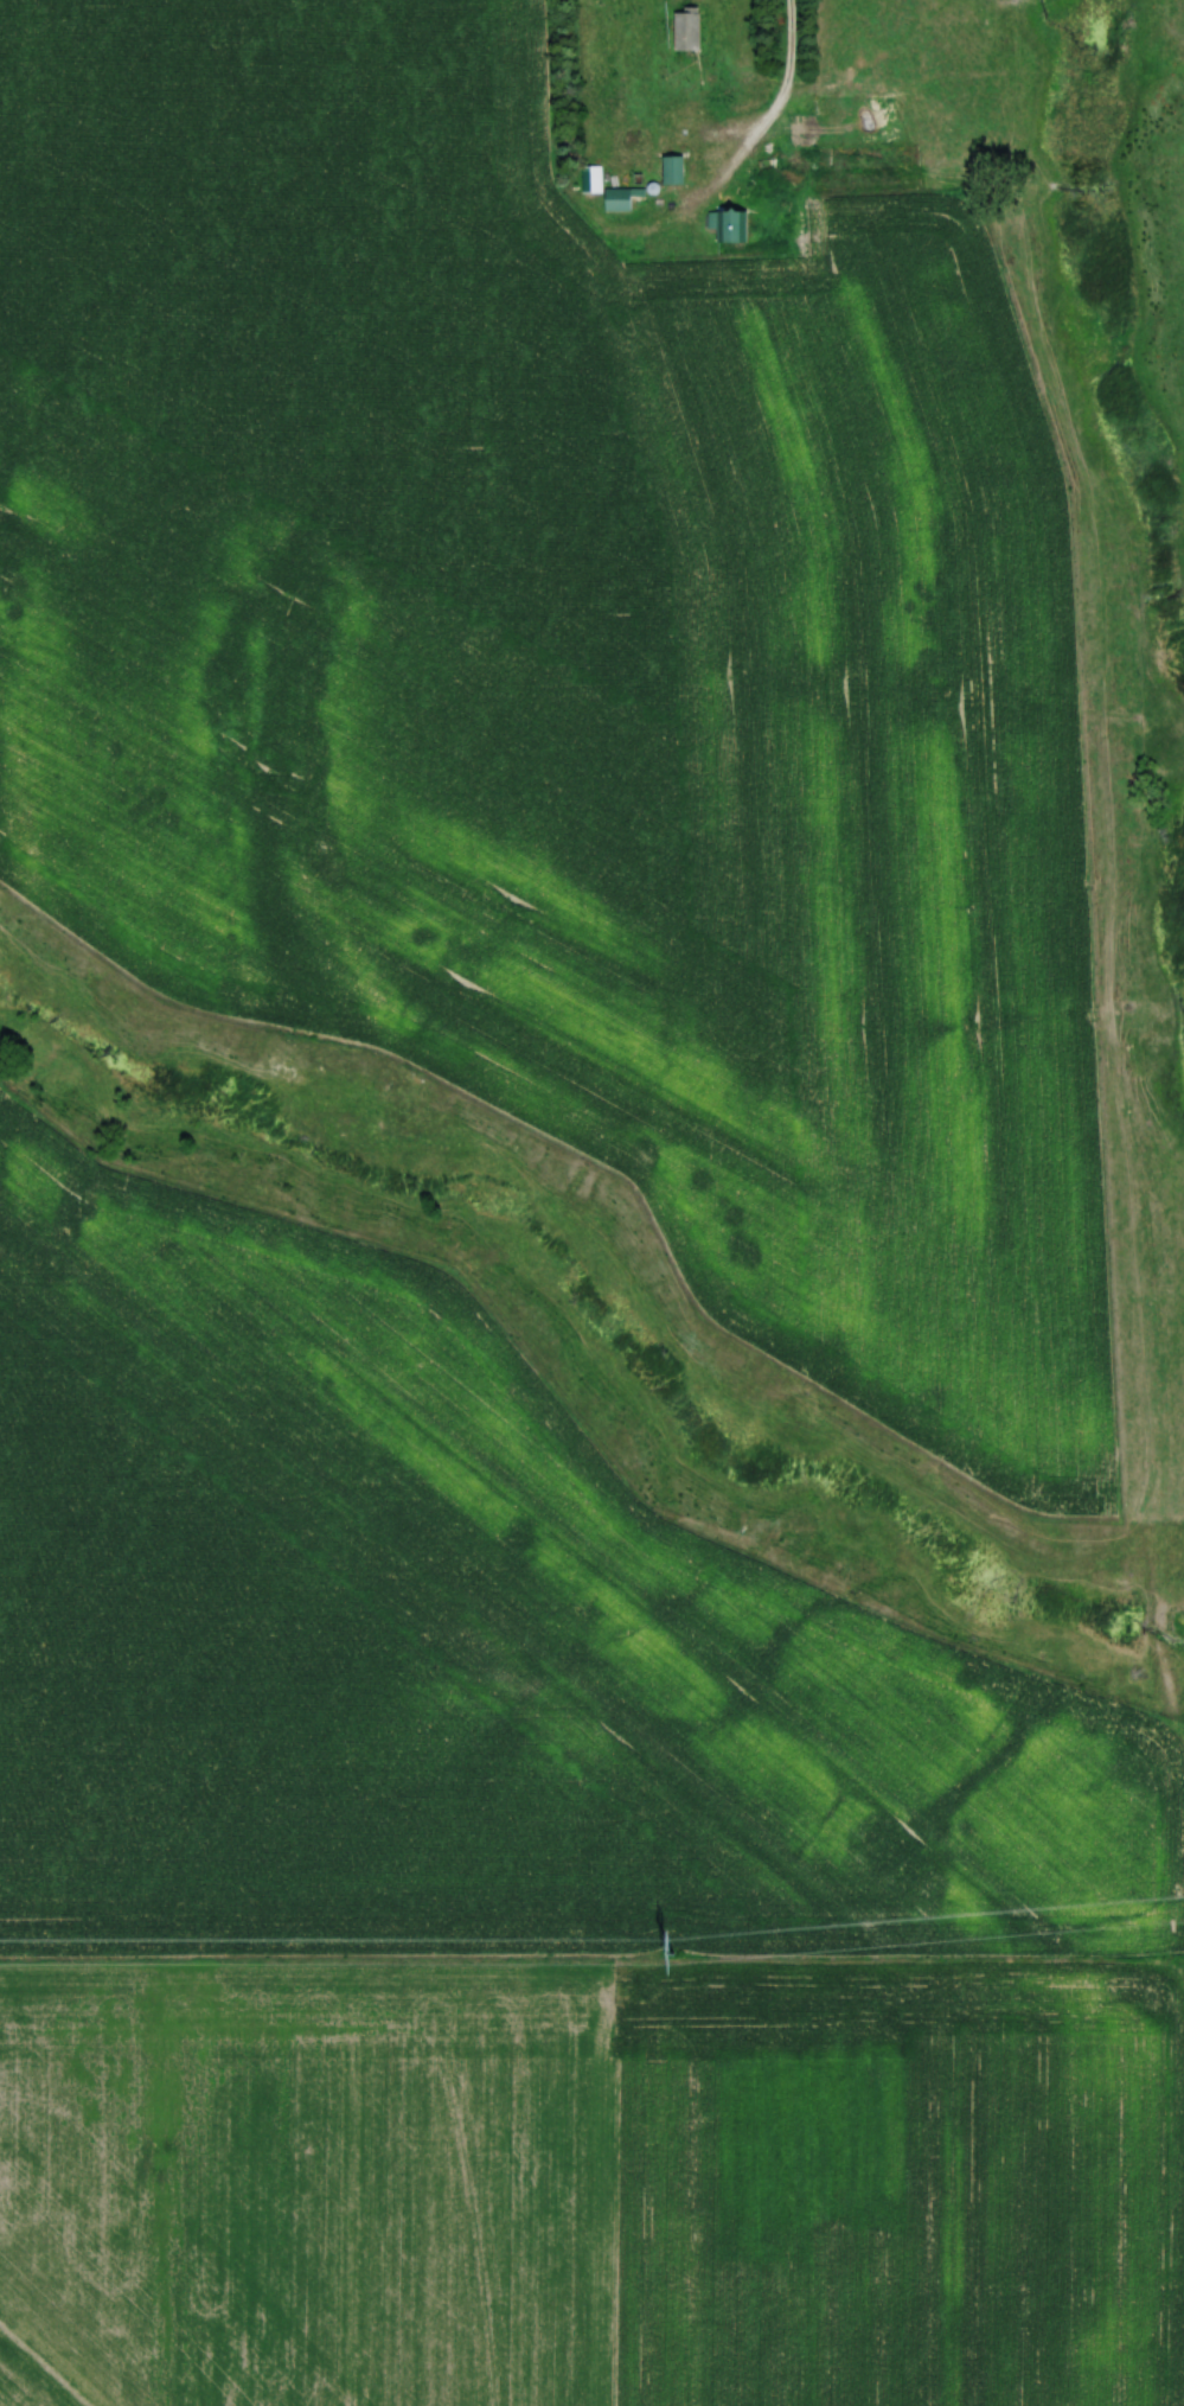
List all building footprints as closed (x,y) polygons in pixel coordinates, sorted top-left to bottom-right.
[(815,147),(815,113),(796,113),(796,118),(787,118),(787,147),(815,147)] [(601,167),(593,167),(593,191),(601,191),(601,167)] [(632,211),(632,201),(645,201),(645,188),(604,188),(604,211),(632,211)]
